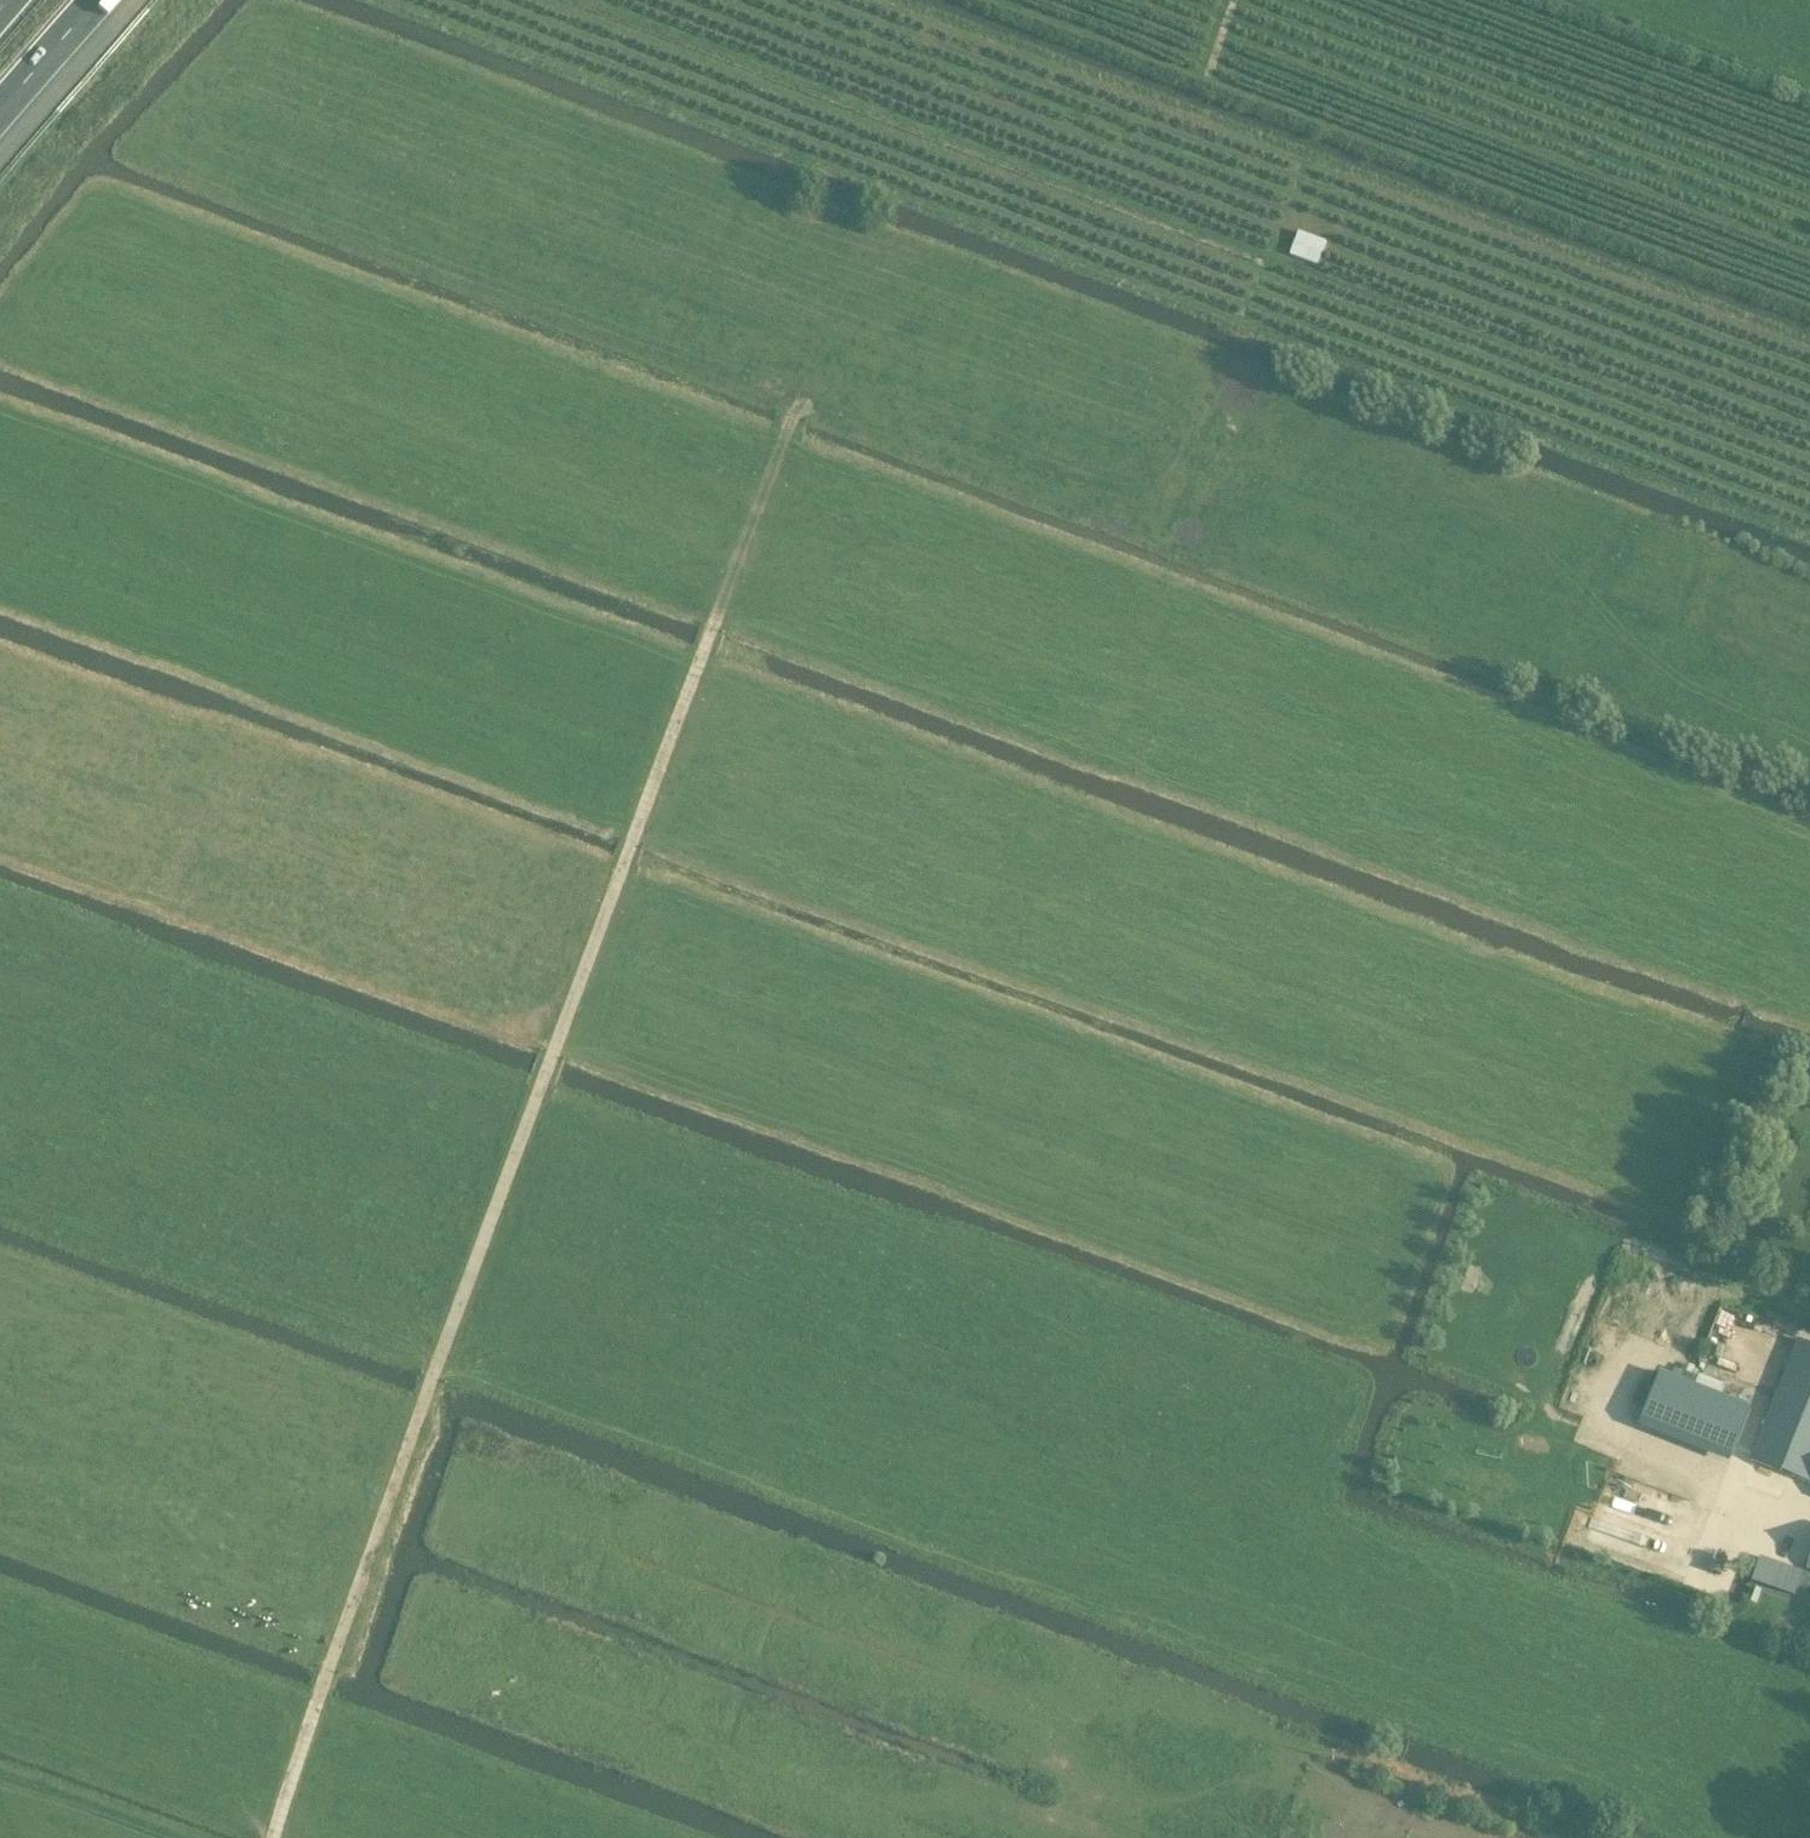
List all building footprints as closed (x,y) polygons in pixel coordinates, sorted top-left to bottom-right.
[(1301,230),(1292,255),(1323,266),(1332,241),(1301,230)] [(1716,1331),(1712,1356),(1743,1362),(1747,1343),(1738,1342),(1741,1325),(1750,1326),(1751,1316),(1723,1312),(1720,1332),(1716,1331)] [(1751,1460),(1809,1483),(1809,1344),(1799,1340),(1751,1460)] [(1646,1369),(1628,1422),(1726,1455),(1744,1403),(1646,1369)] [(1756,1571),(1753,1581),(1793,1596),(1802,1574),(1761,1559),(1756,1571)] [(1746,1601),(1757,1605),(1762,1591),(1752,1587),(1746,1601)]
